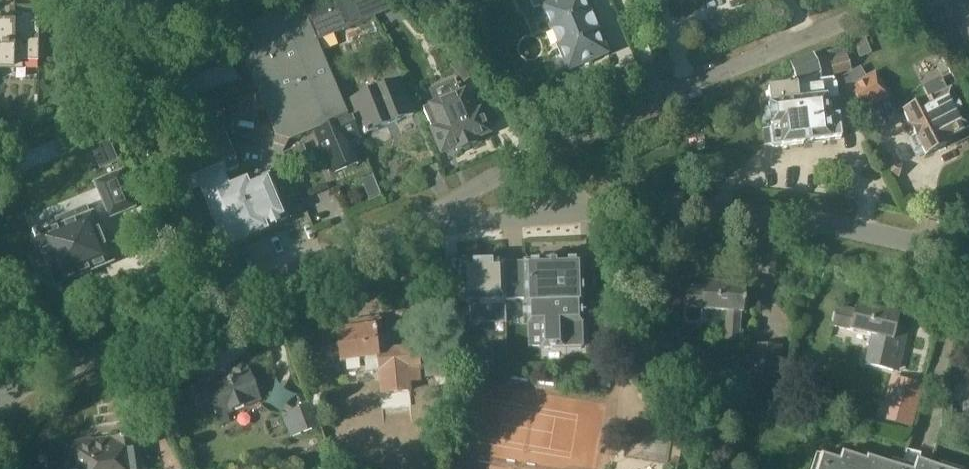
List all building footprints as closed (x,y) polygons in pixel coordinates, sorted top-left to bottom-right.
[(317,43),(394,10),(386,0),(309,0),(300,3),(317,43)] [(594,61),(610,55),(588,0),(532,0),(535,9),(542,6),(569,72),(585,65),(587,66),(588,66),(589,66),(591,65),(592,65),(593,64),(593,63),(594,62),(594,61)] [(968,18),(968,0),(960,0),(968,18)] [(348,116),(317,43),(300,3),(230,33),(274,139),(290,141),(326,125),(348,116)] [(15,21),(0,21),(0,68),(23,68),(23,61),(40,61),(40,6),(15,6),(15,21)] [(134,121),(238,80),(226,49),(121,91),(134,121)] [(850,70),(845,49),(830,53),(835,74),(850,70)] [(775,148),(842,139),(838,111),(828,112),(827,99),(839,98),(837,86),(834,79),(822,81),(821,75),(822,75),(814,57),(792,65),(799,84),(797,86),(768,90),(773,127),(771,130),(764,131),(766,146),(773,146),(775,148)] [(457,60),(450,66),(464,83),(472,77),(457,60)] [(838,79),(859,115),(890,96),(876,72),(868,77),(861,66),(838,79)] [(943,83),(941,78),(923,87),(930,102),(905,115),(917,138),(909,142),(917,157),(920,158),(926,155),(926,157),(947,146),(945,142),(953,138),(956,145),(968,139),(968,132),(968,130),(968,127),(951,91),(948,93),(943,83)] [(413,114),(399,79),(351,99),(365,134),(413,114)] [(435,103),(423,108),(433,130),(432,130),(442,153),(456,147),(457,151),(477,142),(476,139),(490,133),(480,110),(474,112),(465,91),(460,93),(435,103)] [(315,132),(333,174),(360,162),(351,141),(361,136),(352,116),(349,118),(348,116),(326,125),(327,127),(315,132)] [(244,184),(235,188),(229,173),(238,169),(234,161),(237,160),(222,124),(199,134),(203,145),(169,158),(177,176),(163,181),(170,199),(167,201),(181,236),(204,226),(191,192),(201,188),(225,246),(264,230),(263,229),(286,219),(268,175),(245,185),(244,184)] [(134,207),(120,173),(96,183),(110,217),(134,207)] [(56,285),(112,262),(92,214),(89,215),(86,208),(57,220),(60,227),(39,236),(38,232),(32,234),(35,241),(38,240),(42,251),(31,256),(39,276),(51,271),(56,285)] [(155,241),(166,237),(161,227),(151,231),(155,241)] [(525,262),(505,262),(507,300),(526,299),(527,324),(542,323),(542,346),(584,345),(583,301),(585,301),(583,259),(563,260),(563,259),(545,259),(545,261),(525,261),(525,262)] [(507,323),(507,300),(505,262),(462,263),(463,301),(467,301),(467,315),(471,315),(471,324),(484,324),(483,318),(506,318),(506,323),(507,323)] [(744,312),(746,286),(704,284),(704,290),(689,289),(687,308),(685,308),(684,320),(688,324),(697,324),(700,321),(701,309),(729,311),(727,340),(739,340),(741,312),(744,312)] [(834,327),(871,334),(864,365),(899,373),(909,326),(899,324),(901,314),(858,305),(856,311),(839,307),(834,327)] [(365,362),(379,360),(383,396),(411,393),(410,382),(422,380),(418,346),(385,350),(382,318),(358,320),(359,328),(337,330),(341,362),(365,359),(365,362)] [(753,344),(750,383),(779,385),(782,346),(753,344)] [(219,414),(259,398),(246,363),(232,368),(236,377),(213,386),(210,378),(191,386),(198,405),(213,399),(219,414)] [(923,386),(899,379),(887,421),(910,427),(923,386)] [(320,427),(312,403),(282,414),(290,437),(320,427)] [(141,460),(137,435),(90,442),(91,445),(66,449),(68,464),(81,462),(82,468),(142,468),(141,460)] [(668,464),(678,466),(682,444),(672,442),(668,464)] [(325,447),(313,448),(314,463),(327,461),(325,447)] [(905,457),(901,467),(867,457),(866,460),(842,452),(839,460),(822,454),(817,468),(944,468),(905,457)]
